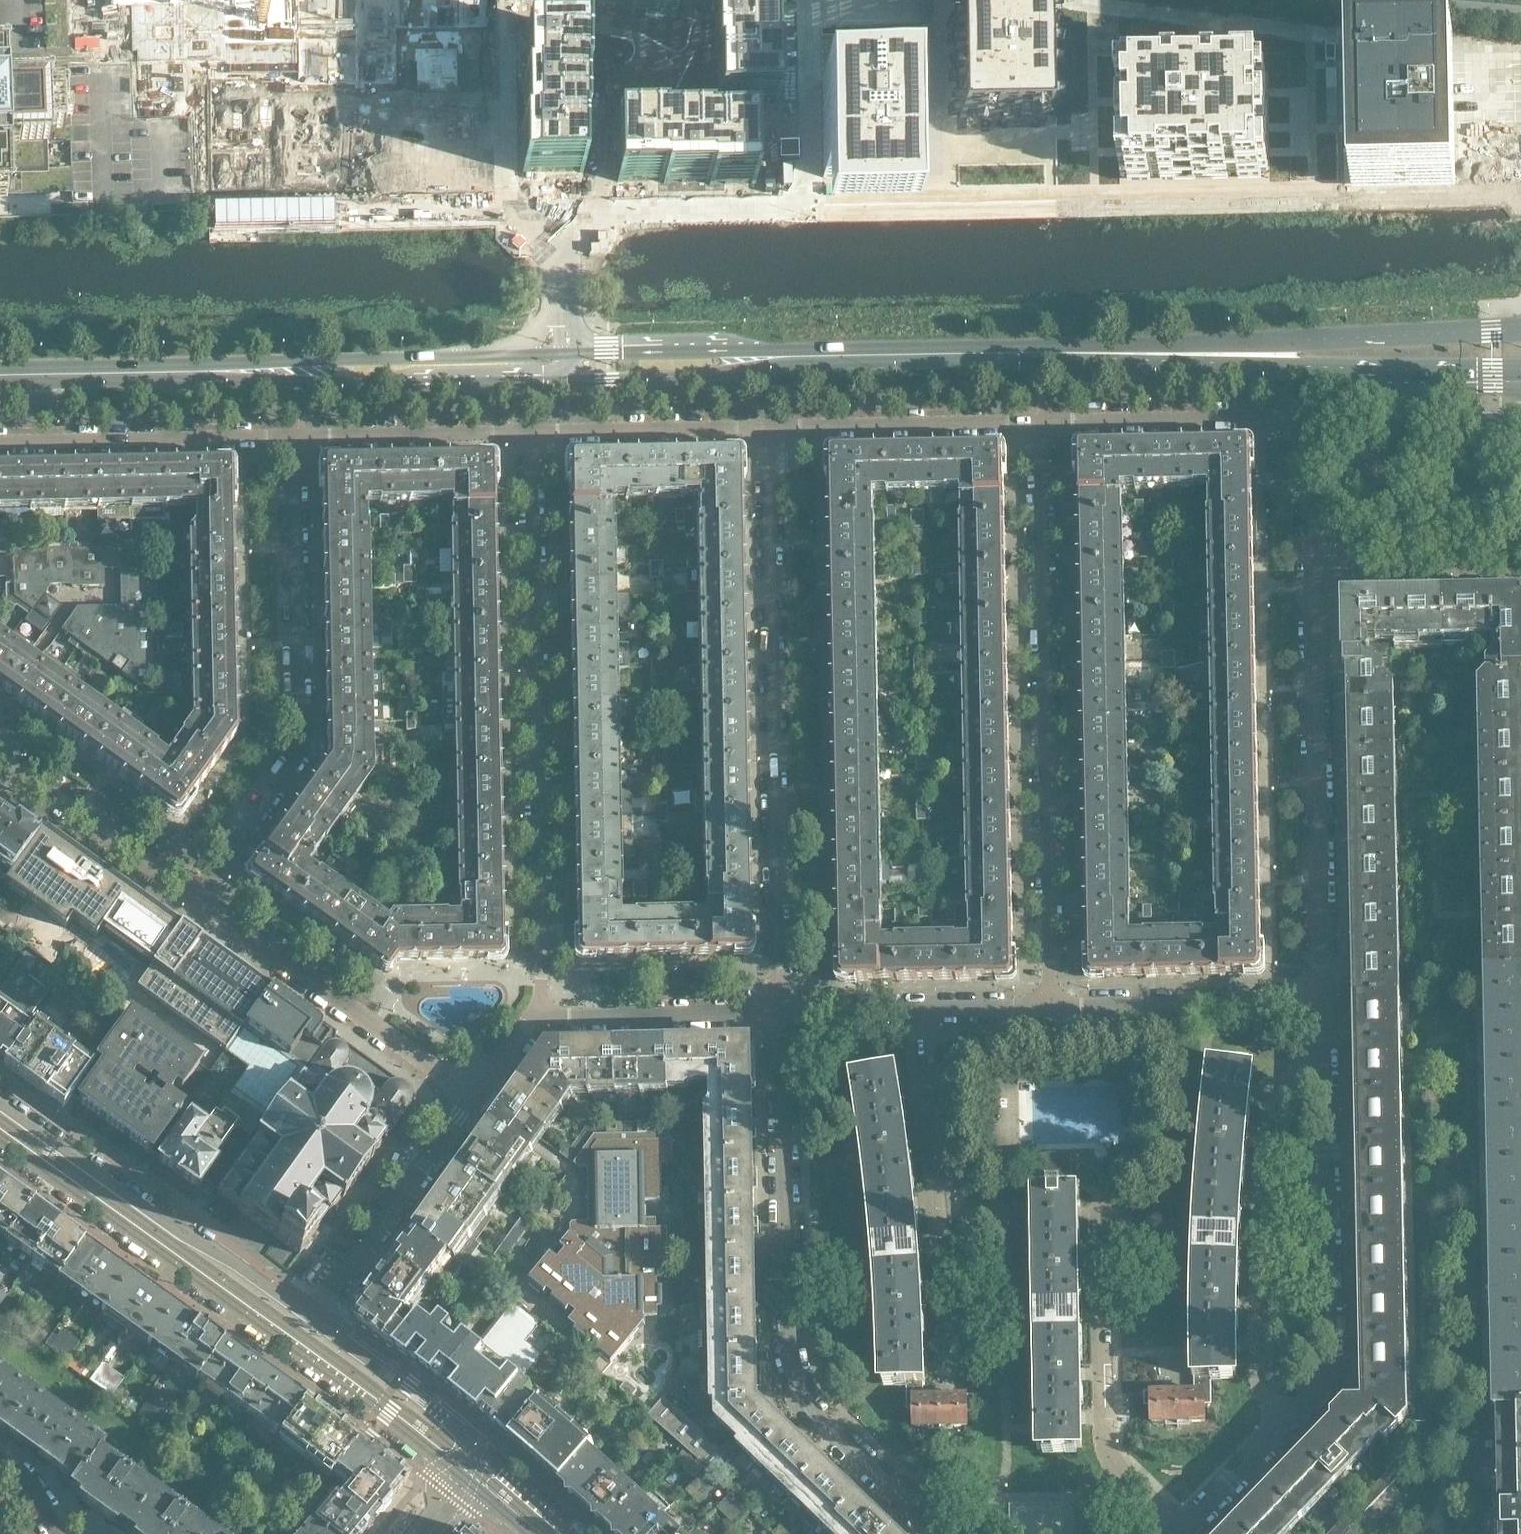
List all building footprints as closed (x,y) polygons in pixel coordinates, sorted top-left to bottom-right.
[(103,4),(130,4),(131,65),(205,63),(207,190),(486,185),(483,0),(103,0),(103,4)] [(519,1),(523,2),(524,2),(525,35),(525,40),(525,81),(523,81),(524,127),(521,127),(522,169),(522,173),(526,173),(583,172),(582,131),(582,127),(585,127),(585,123),(584,85),(584,81),(586,81),(586,77),(585,10),(629,14),(629,16),(671,19),(675,20),(677,0),(519,0),(519,1)] [(722,14),(724,14),(725,30),(714,30),(714,42),(725,42),(725,59),(728,59),(728,74),(718,74),(718,89),(718,100),(717,100),(717,104),(721,104),(721,103),(728,103),(767,102),(767,92),(776,92),(775,61),(777,61),(777,57),(775,57),(775,53),(773,53),(772,16),(774,16),(774,12),(771,12),(771,8),(769,7),(769,0),(722,0),(722,14)] [(955,24),(957,128),(1042,127),(1044,127),(1043,39),(1042,0),(955,0),(955,24)] [(1336,48),(1325,48),(1325,62),(1336,62),(1336,48)] [(50,128),(64,127),(63,95),(49,96),(48,81),(41,81),(41,67),(5,68),(4,54),(0,54),(0,194),(9,194),(8,173),(44,171),(43,143),(50,142),(50,128)] [(1336,68),(1326,68),(1326,116),(1337,116),(1336,68)] [(1441,68),(1361,70),(1363,160),(1443,158),(1441,68)] [(1126,80),(1118,80),(1119,98),(1126,98),(1126,111),(1119,111),(1120,143),(1127,143),(1127,156),(1120,156),(1120,174),(1128,174),(1128,182),(1150,181),(1150,174),(1161,174),(1161,181),(1176,181),(1175,173),(1180,173),(1180,180),(1208,180),(1208,173),(1213,173),(1213,180),(1228,180),(1228,172),(1239,172),(1239,179),(1261,179),(1261,172),(1268,172),(1268,153),(1260,153),(1260,140),(1267,140),(1267,108),(1260,108),(1259,95),(1266,95),(1266,77),(1259,77),(1259,70),(1233,70),(1233,77),(1219,78),(1219,71),(1165,72),(1166,79),(1152,79),(1151,72),(1126,72),(1126,80)] [(911,78),(821,80),(823,177),(824,222),(914,220),(913,176),(911,78)] [(628,132),(617,132),(618,170),(618,178),(617,178),(617,182),(621,182),(621,181),(632,181),(648,180),(648,170),(662,169),(662,172),(680,172),(680,182),(692,182),(692,171),(708,171),(708,173),(724,173),(724,184),(739,183),(751,183),(751,184),(755,184),(755,180),(754,180),(754,173),(753,134),(743,135),(743,125),(713,126),(713,124),(709,124),(709,122),(705,122),(705,124),(667,124),(667,122),(663,123),(663,120),(659,120),(658,122),(627,123),(628,132)] [(956,130),(956,144),(1043,142),(1043,128),(956,130)] [(798,143),(780,144),(781,160),(798,160),(798,143)] [(1224,480),(1223,443),(1193,444),(1194,483),(1211,483),(1212,494),(1224,494),(1224,480)] [(1252,480),(1251,446),(1251,445),(1250,444),(1249,443),(1248,443),(1223,443),(1224,480),(1252,480)] [(1165,484),(1164,444),(1134,445),(1135,484),(1165,484)] [(1194,483),(1193,444),(1164,444),(1165,484),(1194,483)] [(1106,482),(1105,445),(1081,446),(1080,446),(1079,446),(1078,447),(1077,448),(1077,449),(1077,450),(1078,483),(1106,482)] [(1135,484),(1134,445),(1105,445),(1106,482),(1106,496),(1118,496),(1118,485),(1135,484)] [(1004,485),(1003,451),(1003,450),(1003,449),(1002,448),(1000,447),(999,447),(975,448),(976,485),(1004,485)] [(946,488),(946,448),(916,449),(917,489),(946,488)] [(976,498),(976,485),(975,448),(946,448),(946,488),(964,488),(964,499),(976,498)] [(917,489),(916,449),(887,450),(887,489),(917,489)] [(858,487),(857,450),(833,451),(832,451),(831,451),(830,452),(829,453),(829,454),(829,455),(830,488),(858,487)] [(887,489),(887,450),(857,450),(858,487),(858,501),(870,501),(870,490),(887,489)] [(712,490),(711,453),(682,454),(683,493),(700,493),(700,504),(712,504),(712,490)] [(740,490),(739,456),(739,455),(738,454),(737,453),(736,453),(711,453),(712,490),(740,490)] [(654,494),(653,454),(624,455),(625,494),(654,494)] [(683,493),(682,454),(653,454),(654,494),(683,493)] [(596,492),(595,455),(571,456),(569,456),(568,457),(568,458),(567,459),(567,460),(568,493),(596,492)] [(625,494),(624,455),(595,455),(596,492),(596,506),(608,506),(608,495),(625,494)] [(494,495),(493,461),(493,460),(492,459),(491,458),(490,457),(465,458),(466,495),(494,495)] [(437,498),(436,458),(407,459),(408,499),(437,498)] [(466,508),(466,495),(465,458),(436,458),(437,498),(454,498),(454,509),(466,508)] [(408,499),(407,459),(378,460),(379,499),(408,499)] [(350,497),(349,460),(325,461),(324,461),(323,461),(322,462),(321,464),(321,465),(322,498),(350,497)] [(379,499),(378,460),(349,460),(350,497),(350,511),(362,511),(362,499),(379,499)] [(232,511),(231,466),(231,465),(230,463),(229,463),(227,462),(197,463),(198,496),(208,496),(208,511),(232,511)] [(198,496),(197,463),(163,464),(164,504),(198,503),(198,511),(208,511),(208,496),(198,496)] [(131,504),(130,464),(96,465),(97,505),(131,504)] [(164,504),(163,464),(130,464),(131,504),(164,504)] [(97,505),(96,465),(62,466),(63,506),(97,505)] [(29,466),(0,467),(0,507),(30,506),(29,466)] [(63,506),(62,466),(29,466),(30,506),(63,506)] [(1252,513),(1252,480),(1224,480),(1224,494),(1212,494),(1212,513),(1252,513)] [(1119,515),(1118,496),(1106,496),(1106,482),(1078,483),(1078,516),(1119,515)] [(1005,518),(1004,494),(1004,485),(976,485),(976,498),(964,499),(964,518),(1005,518)] [(871,520),(870,501),(858,501),(858,487),(830,488),(830,521),(871,520)] [(740,520),(740,490),(712,490),(712,504),(700,504),(700,520),(740,520)] [(609,522),(608,506),(596,506),(596,492),(568,493),(568,523),(609,522)] [(494,525),(494,495),(466,495),(466,508),(454,509),(454,525),(494,525)] [(363,527),(362,511),(350,511),(350,497),(322,498),(322,528),(363,527)] [(1196,514),(1195,505),(1187,505),(1187,514),(1196,514)] [(1144,515),(1144,506),(1135,506),(1135,515),(1144,515)] [(948,519),(948,510),(939,510),(939,519),(948,519)] [(233,548),(232,511),(208,511),(198,511),(198,527),(194,527),(192,529),(193,548),(233,548)] [(896,520),(896,511),(887,511),(887,520),(896,520)] [(1253,537),(1252,513),(1212,513),(1213,538),(1253,537)] [(1261,933),(1275,932),(1269,514),(1255,514),(1261,933)] [(1119,540),(1119,515),(1078,516),(1079,540),(1119,540)] [(1005,542),(1005,518),(964,518),(965,543),(1005,542)] [(741,544),(740,520),(700,520),(701,545),(741,544)] [(871,544),(871,520),(830,521),(831,545),(871,544)] [(609,547),(609,522),(568,523),(569,547),(609,547)] [(495,549),(494,525),(454,525),(455,550),(495,549)] [(363,552),(363,527),(322,528),(323,552),(363,552)] [(1253,561),(1253,537),(1213,538),(1213,562),(1253,561)] [(1119,564),(1119,540),(1079,540),(1079,565),(1119,564)] [(1005,566),(1005,542),(965,543),(965,567),(1005,566)] [(741,568),(741,544),(701,545),(701,569),(741,568)] [(872,569),(871,544),(831,545),(831,570),(872,569)] [(131,547),(123,547),(110,548),(110,570),(119,569),(150,569),(150,547),(140,547),(131,547)] [(610,571),(609,547),(569,547),(569,572),(610,571)] [(69,585),(69,570),(68,548),(64,549),(56,549),(49,549),(49,585),(69,585)] [(110,548),(72,548),(68,548),(69,570),(104,570),(110,570),(110,548)] [(233,572),(233,548),(193,548),(193,573),(233,572)] [(49,585),(49,549),(15,550),(15,582),(15,588),(16,598),(18,600),(24,604),(30,608),(34,611),(44,596),(49,585)] [(495,573),(495,549),(455,550),(455,574),(495,573)] [(364,576),(363,552),(323,552),(323,577),(364,576)] [(1254,586),(1253,561),(1213,562),(1214,587),(1254,586)] [(1120,588),(1119,564),(1079,565),(1080,589),(1120,588)] [(1006,591),(1005,566),(965,567),(966,591),(1006,591)] [(742,593),(741,568),(701,569),(702,594),(742,593)] [(151,588),(150,574),(150,569),(119,569),(120,588),(151,588)] [(872,593),(872,569),(831,570),(832,594),(872,593)] [(104,587),(104,570),(69,570),(69,585),(71,587),(104,587)] [(610,595),(610,571),(569,572),(570,596),(610,595)] [(234,596),(233,572),(193,573),(194,597),(234,596)] [(496,598),(495,573),(455,574),(456,598),(496,598)] [(364,600),(364,576),(323,577),(324,601),(364,600)] [(1254,610),(1254,586),(1214,587),(1214,611),(1254,610)] [(16,598),(15,588),(6,588),(6,601),(16,598)] [(151,598),(151,590),(151,588),(120,588),(121,607),(77,608),(61,630),(73,639),(80,644),(86,649),(100,658),(106,663),(113,653),(124,661),(117,671),(134,683),(139,687),(144,686),(153,686),(153,684),(152,676),(152,655),(152,647),(152,639),(151,622),(151,606),(151,598)] [(1120,613),(1120,588),(1080,589),(1080,614),(1120,613)] [(1006,615),(1006,591),(966,591),(966,616),(1006,615)] [(742,617),(742,593),(702,594),(702,618),(742,617)] [(873,618),(872,593),(832,594),(832,618),(873,618)] [(610,620),(610,595),(570,596),(570,621),(610,620)] [(234,621),(234,596),(194,597),(194,622),(234,621)] [(1491,598),(1492,638),(1497,643),(1498,656),(1494,656),(1494,666),(1489,666),(1490,676),(1485,676),(1482,680),(1483,728),(1520,727),(1520,597),(1491,598)] [(14,606),(18,600),(16,598),(6,601),(14,606)] [(49,619),(58,607),(46,598),(37,610),(49,619)] [(496,622),(496,598),(456,598),(456,623),(496,622)] [(1492,638),(1491,598),(1443,599),(1443,647),(1467,646),(1469,644),(1469,642),(1476,642),(1478,640),(1478,638),(1492,638)] [(1386,680),(1390,677),(1389,660),(1395,646),(1396,648),(1443,647),(1443,599),(1344,600),(1345,659),(1345,661),(1345,672),(1350,672),(1350,706),(1390,705),(1390,684),(1386,680)] [(364,625),(364,600),(324,601),(324,625),(364,625)] [(30,608),(24,604),(20,608),(27,613),(30,608)] [(37,613),(34,611),(30,608),(27,613),(34,618),(37,613)] [(1255,635),(1254,622),(1254,610),(1214,611),(1214,635),(1255,635)] [(1121,637),(1120,613),(1080,614),(1081,638),(1121,637)] [(1007,640),(1006,615),(966,616),(967,640),(1007,640)] [(743,642),(742,617),(702,618),(703,642),(743,642)] [(873,642),(873,618),(832,618),(833,643),(873,642)] [(611,644),(610,620),(570,621),(571,645),(611,644)] [(235,645),(234,621),(194,622),(195,646),(235,645)] [(497,647),(496,622),(456,623),(457,647),(497,647)] [(365,649),(364,625),(324,625),(325,650),(365,649)] [(1255,659),(1255,635),(1214,635),(1215,660),(1255,659)] [(1121,662),(1121,637),(1081,638),(1081,662),(1121,662)] [(76,649),(80,644),(73,639),(69,644),(76,649)] [(1007,664),(1007,640),(967,640),(967,665),(1007,664)] [(743,666),(743,642),(703,642),(703,667),(743,666)] [(873,666),(873,642),(833,643),(833,667),(873,666)] [(34,665),(5,644),(0,651),(0,690),(31,712),(54,680),(34,665)] [(83,654),(86,649),(80,644),(76,649),(83,654)] [(611,669),(611,644),(571,645),(571,669),(611,669)] [(235,670),(235,645),(195,646),(195,670),(235,670)] [(497,671),(497,647),(457,647),(457,672),(497,671)] [(100,658),(86,649),(83,654),(96,663),(100,658)] [(365,673),(365,649),(325,650),(325,674),(365,673)] [(115,670),(121,661),(114,656),(108,664),(115,670)] [(1256,683),(1255,659),(1215,660),(1215,684),(1256,683)] [(1122,686),(1121,662),(1081,662),(1082,687),(1122,686)] [(1008,688),(1007,664),(967,665),(968,689),(1008,688)] [(744,690),(743,666),(703,667),(704,691),(744,690)] [(874,691),(873,666),(833,667),(834,692),(874,691)] [(612,693),(611,669),(571,669),(572,694),(612,693)] [(236,694),(235,670),(195,670),(196,695),(236,694)] [(498,695),(497,671),(457,672),(458,696),(498,695)] [(366,698),(365,673),(325,674),(326,699),(366,698)] [(51,726),(74,694),(54,680),(31,712),(51,726)] [(135,692),(139,687),(134,683),(131,688),(135,692)] [(1256,708),(1256,683),(1215,684),(1122,686),(1082,687),(1082,711),(1122,710),(1162,710),(1169,710),(1176,709),(1216,709),(1256,708)] [(1008,713),(1008,688),(968,689),(968,713),(1008,713)] [(744,715),(744,690),(704,691),(704,716),(744,715)] [(874,715),(874,691),(834,692),(834,716),(874,715)] [(612,717),(612,693),(572,694),(572,718),(612,717)] [(70,741),(94,708),(74,694),(51,726),(70,741)] [(236,718),(236,694),(196,695),(196,719),(236,718)] [(498,720),(498,695),(458,696),(458,720),(498,720)] [(366,722),(366,698),(326,699),(326,723),(366,722)] [(1394,743),(1390,705),(1350,706),(1354,743),(1394,743)] [(156,716),(161,709),(156,706),(151,712),(156,716)] [(90,755),(114,722),(94,708),(70,741),(90,755)] [(1257,732),(1256,708),(1216,709),(1216,733),(1257,732)] [(1123,735),(1122,710),(1082,711),(1082,736),(1123,735)] [(151,723),(156,716),(151,712),(146,719),(151,723)] [(1009,737),(1008,713),(968,713),(969,738),(1009,737)] [(745,739),(744,715),(704,716),(705,740),(745,739)] [(875,740),(874,715),(834,716),(835,740),(875,740)] [(613,742),(612,717),(572,718),(573,743),(613,742)] [(217,760),(236,735),(236,734),(236,733),(236,732),(236,718),(196,719),(196,721),(185,737),(217,760)] [(499,744),(498,720),(458,720),(459,745),(499,744)] [(110,769),(133,736),(114,722),(90,755),(110,769)] [(367,747),(366,722),(326,723),(327,747),(367,747)] [(1483,728),(1484,777),(1520,776),(1520,727),(1483,728)] [(1257,757),(1257,732),(1216,733),(1217,757),(1257,757)] [(1123,759),(1123,735),(1082,736),(1083,760),(1123,759)] [(130,783),(153,751),(133,736),(110,769),(130,783)] [(198,787),(217,760),(185,737),(173,752),(183,760),(175,770),(198,787)] [(1009,761),(1009,737),(969,738),(969,762),(1009,761)] [(745,764),(745,739),(705,740),(705,764),(745,764)] [(875,764),(875,740),(835,740),(835,765),(875,764)] [(613,766),(613,742),(573,743),(573,767),(613,766)] [(1395,791),(1394,743),(1354,743),(1355,792),(1395,791)] [(499,768),(499,744),(459,745),(459,769),(499,768)] [(367,774),(367,747),(327,747),(327,761),(367,774)] [(154,801),(175,770),(183,760),(173,752),(167,761),(153,751),(130,783),(154,801)] [(1258,781),(1257,757),(1217,757),(1217,782),(1258,781)] [(1124,784),(1123,759),(1083,760),(1083,784),(1124,784)] [(349,799),(367,774),(327,761),(316,776),(349,799)] [(1010,786),(1009,761),(969,762),(969,787),(1010,786)] [(746,788),(745,764),(705,764),(706,789),(746,788)] [(876,788),(875,764),(835,765),(836,789),(876,788)] [(614,791),(613,766),(573,767),(574,791),(614,791)] [(500,793),(499,768),(459,769),(460,794),(500,793)] [(179,814),(198,787),(175,770),(154,801),(173,815),(174,815),(175,815),(176,815),(177,815),(178,815),(179,814)] [(349,799),(316,776),(302,796),(335,819),(349,799)] [(1484,777),(1485,825),(1520,825),(1520,776),(1484,777)] [(1258,805),(1258,781),(1217,782),(1218,806),(1258,805)] [(1124,808),(1124,784),(1083,784),(1084,809),(1124,808)] [(1010,810),(1010,786),(969,787),(970,811),(1010,810)] [(746,812),(746,788),(706,789),(706,813),(746,812)] [(876,813),(876,788),(836,789),(836,814),(876,813)] [(614,815),(614,791),(574,791),(574,816),(614,815)] [(1393,851),(1395,791),(1355,792),(1353,852),(1393,851)] [(500,793),(460,794),(460,818),(500,817),(500,793)] [(335,819),(302,796),(288,816),(321,839),(335,819)] [(1259,830),(1258,805),(1218,806),(1218,831),(1259,830)] [(1125,832),(1124,808),(1084,809),(1084,833),(1125,832)] [(15,824),(8,819),(8,815),(0,810),(0,844),(15,824)] [(1011,835),(1010,810),(970,811),(970,835),(1011,835)] [(747,837),(746,812),(706,813),(706,838),(747,837)] [(877,837),(876,813),(836,814),(837,838),(877,837)] [(615,839),(614,815),(574,816),(575,840),(615,839)] [(321,839),(288,816),(269,842),(292,859),(299,848),(309,855),(321,839)] [(501,842),(500,817),(460,818),(460,842),(501,842)] [(41,832),(24,819),(20,821),(18,819),(15,824),(0,844),(0,864),(12,873),(41,832)] [(1485,825),(1486,874),(1520,873),(1520,825),(1485,825)] [(1259,854),(1259,830),(1218,831),(1219,855),(1259,854)] [(268,988),(186,929),(165,914),(162,917),(42,831),(41,832),(12,873),(4,884),(65,928),(71,919),(95,937),(102,928),(153,964),(145,975),(146,975),(136,988),(225,1052),(240,1031),(240,1030),(239,1031),(239,1030),(241,1027),(242,1028),(253,1012),(252,1011),(254,1008),(255,1009),(267,993),(266,992),(268,989),(268,988)] [(1125,857),(1125,832),(1084,833),(1085,858),(1125,857)] [(1011,859),(1011,835),(970,835),(971,860),(1011,859)] [(747,861),(747,837),(706,838),(707,862),(747,861)] [(877,862),(877,837),(837,838),(837,862),(877,862)] [(615,864),(615,839),(575,840),(575,865),(615,864)] [(270,889),(292,859),(269,842),(249,869),(249,871),(249,872),(249,873),(250,874),(250,875),(270,889)] [(501,842),(460,842),(461,867),(501,866),(501,842)] [(294,906),(317,874),(303,864),(309,855),(299,848),(292,859),(270,889),(294,906)] [(1394,900),(1393,851),(1353,852),(1354,901),(1394,900)] [(1260,879),(1259,854),(1219,855),(1219,879),(1260,879)] [(1126,881),(1125,857),(1085,858),(1085,882),(1126,881)] [(1012,883),(1011,859),(971,860),(971,884),(1012,883)] [(355,872),(359,866),(352,861),(348,867),(355,872)] [(748,886),(747,861),(707,862),(707,886),(748,886)] [(401,872),(405,867),(398,862),(394,867),(401,872)] [(878,886),(877,862),(837,862),(837,887),(878,886)] [(616,888),(615,864),(575,865),(576,889),(616,888)] [(362,877),(366,871),(359,866),(355,872),(362,877)] [(502,890),(501,866),(461,867),(461,891),(502,890)] [(397,878),(401,872),(394,867),(390,873),(397,878)] [(393,883),(397,878),(390,873),(386,878),(393,883)] [(1486,874),(1487,923),(1520,922),(1520,873),(1486,874)] [(318,923),(341,891),(317,874),(294,906),(318,923)] [(390,888),(393,883),(386,878),(383,883),(390,888)] [(1260,903),(1260,879),(1219,879),(1220,904),(1260,903)] [(1126,906),(1126,881),(1085,882),(1086,906),(1126,906)] [(1012,908),(1012,883),(971,884),(972,909),(1012,908)] [(748,916),(748,886),(707,886),(708,903),(720,903),(720,916),(748,916)] [(878,910),(878,886),(837,887),(838,911),(878,910)] [(616,905),(616,888),(576,889),(576,919),(604,918),(604,905),(616,905)] [(502,920),(502,890),(461,891),(462,908),(474,908),(474,921),(502,920)] [(342,940),(365,908),(341,891),(318,923),(342,940)] [(1395,949),(1394,900),(1354,901),(1355,950),(1395,949)] [(721,954),(720,916),(720,903),(708,903),(708,914),(691,914),(692,954),(721,954)] [(1261,936),(1260,903),(1220,904),(1220,921),(1232,920),(1233,936),(1261,936)] [(1203,913),(1203,904),(1194,904),(1195,913),(1203,913)] [(634,955),(633,916),(616,916),(616,905),(604,905),(604,918),(605,956),(634,955)] [(1151,914),(1151,905),(1143,905),(1143,914),(1151,914)] [(1126,925),(1126,906),(1086,906),(1086,939),(1115,939),(1114,925),(1126,925)] [(366,958),(389,925),(388,925),(365,908),(342,940),(366,958)] [(475,958),(474,921),(474,908),(462,908),(462,917),(446,917),(447,959),(475,958)] [(1013,941),(1012,911),(1012,908),(972,909),(972,928),(984,928),(985,941),(1013,941)] [(955,917),(955,909),(946,909),(947,918),(955,917)] [(879,930),(878,910),(838,911),(839,944),(867,943),(866,930),(879,930)] [(904,918),(903,910),(895,910),(895,919),(904,918)] [(692,954),(691,914),(662,915),(663,955),(692,954)] [(663,955),(662,915),(633,916),(634,955),(663,955)] [(749,949),(748,916),(720,916),(721,954),(745,953),(746,953),(747,952),(748,952),(749,950),(749,949)] [(419,959),(418,917),(393,918),(388,925),(389,925),(366,958),(384,971),(388,971),(396,960),(419,959)] [(447,959),(446,917),(418,917),(419,959),(447,959)] [(605,956),(604,918),(576,919),(577,952),(577,953),(577,954),(578,955),(579,956),(580,956),(605,956)] [(503,954),(502,920),(474,921),(475,958),(499,958),(500,958),(501,957),(502,957),(502,956),(503,955),(503,954)] [(1233,973),(1233,936),(1232,920),(1220,921),(1220,934),(1203,934),(1204,974),(1233,973)] [(1487,923),(1488,972),(1520,971),(1520,922),(1487,923)] [(1145,975),(1144,936),(1127,936),(1126,925),(1114,925),(1115,939),(1115,976),(1145,975)] [(985,978),(985,941),(984,928),(972,928),(972,939),(955,939),(956,979),(985,978)] [(897,980),(896,940),(879,941),(879,930),(866,930),(867,943),(867,981),(897,980)] [(1204,974),(1203,934),(1174,935),(1174,975),(1204,974)] [(1174,975),(1174,935),(1144,936),(1145,975),(1174,975)] [(1261,969),(1261,936),(1233,936),(1233,973),(1257,973),(1258,973),(1259,973),(1260,972),(1261,970),(1261,969)] [(956,979),(955,939),(926,940),(926,979),(956,979)] [(1115,976),(1115,939),(1086,939),(1087,972),(1087,973),(1088,974),(1088,975),(1089,976),(1090,976),(1091,976),(1115,976)] [(926,979),(926,940),(896,940),(897,980),(926,979)] [(1013,974),(1013,941),(985,941),(985,978),(1010,978),(1011,977),(1012,977),(1013,976),(1013,975),(1013,974)] [(867,981),(867,943),(839,944),(839,977),(839,978),(840,979),(840,980),(841,981),(842,981),(843,981),(867,981)] [(1396,998),(1395,949),(1355,950),(1356,998),(1396,998)] [(57,976),(24,953),(0,986),(0,1064),(2,1065),(30,1025),(25,1021),(57,976)] [(1488,972),(1488,1020),(1520,1020),(1520,971),(1488,972)] [(336,1034),(271,988),(270,989),(244,1025),(288,1056),(299,1064),(301,1061),(300,1060),(299,1059),(299,1058),(299,1057),(299,1056),(299,1055),(299,1054),(300,1053),(301,1052),(301,1051),(303,1051),(304,1051),(306,1051),(307,1051),(308,1052),(316,1058),(323,1047),(325,1046),(326,1045),(327,1044),(329,1043),(330,1043),(331,1042),(332,1042),(334,1042),(335,1042),(335,1041),(334,1040),(334,1039),(334,1038),(334,1036),(335,1036),(335,1035),(336,1034)] [(1397,1046),(1396,998),(1356,998),(1357,1047),(1397,1046)] [(77,1102),(150,1154),(168,1129),(176,1134),(179,1129),(172,1123),(182,1109),(166,1097),(174,1085),(180,1089),(198,1064),(128,1014),(94,1062),(102,1067),(77,1102)] [(1488,1020),(1489,1069),(1520,1069),(1520,1020),(1488,1020)] [(90,1068),(79,1060),(81,1057),(54,1037),(52,1041),(41,1033),(43,1030),(32,1022),(30,1025),(2,1065),(61,1108),(90,1068)] [(1263,1048),(1262,1034),(1262,1033),(1248,1033),(1248,1048),(1263,1048)] [(751,1078),(751,1043),(742,1043),(740,1041),(735,1041),(733,1043),(667,1044),(667,1045),(667,1089),(668,1088),(668,1087),(690,1086),(694,1083),(713,1082),(713,1087),(726,1086),(725,1078),(751,1078)] [(378,1148),(379,1147),(379,1146),(380,1145),(380,1144),(380,1143),(380,1142),(379,1140),(382,1136),(385,1138),(410,1104),(410,1102),(411,1100),(412,1098),(412,1096),(412,1094),(411,1092),(411,1091),(410,1090),(409,1087),(408,1086),(406,1085),(404,1083),(402,1082),(401,1081),(399,1081),(396,1080),(394,1081),(391,1081),(390,1082),(387,1083),(386,1085),(385,1086),(380,1093),(380,1092),(379,1090),(378,1090),(377,1090),(376,1089),(376,1090),(375,1090),(374,1091),(372,1087),(369,1084),(367,1081),(365,1079),(362,1077),(360,1076),(356,1074),(355,1073),(351,1072),(347,1071),(347,1069),(347,1068),(346,1067),(345,1066),(344,1066),(343,1066),(345,1063),(346,1062),(347,1060),(347,1059),(348,1056),(348,1054),(347,1052),(347,1051),(347,1050),(346,1049),(345,1047),(344,1046),(343,1045),(342,1044),(340,1043),(338,1042),(336,1042),(335,1042),(334,1042),(332,1042),(331,1042),(330,1043),(329,1043),(327,1044),(326,1045),(325,1046),(323,1047),(316,1058),(308,1052),(307,1051),(306,1051),(304,1051),(303,1051),(301,1051),(301,1052),(300,1053),(299,1054),(299,1055),(299,1056),(299,1057),(299,1058),(299,1059),(300,1060),(301,1061),(299,1064),(264,1112),(253,1128),(258,1131),(255,1135),(257,1136),(229,1176),(228,1175),(226,1175),(224,1175),(223,1175),(222,1176),(221,1177),(220,1178),(219,1179),(219,1180),(219,1181),(219,1182),(219,1183),(219,1185),(220,1186),(221,1187),(217,1193),(238,1208),(237,1209),(239,1211),(240,1210),(276,1237),(276,1238),(299,1254),(304,1247),(306,1247),(307,1247),(308,1246),(309,1245),(310,1244),(311,1242),(311,1241),(311,1240),(311,1239),(310,1238),(315,1231),(314,1231),(340,1195),(343,1197),(347,1190),(373,1154),(371,1152),(374,1148),(376,1148),(377,1148),(378,1148)] [(667,1089),(667,1045),(655,1045),(653,1042),(645,1043),(643,1045),(641,1045),(642,1089),(667,1089)] [(616,1089),(615,1046),(603,1046),(601,1043),(593,1044),(591,1046),(589,1046),(590,1090),(616,1089)] [(642,1089),(641,1045),(639,1045),(637,1043),(629,1043),(627,1045),(615,1046),(616,1089),(642,1089)] [(590,1090),(589,1046),(587,1046),(585,1044),(577,1044),(575,1046),(563,1046),(564,1090),(569,1094),(572,1090),(590,1090)] [(564,1090),(563,1046),(550,1047),(549,1047),(548,1048),(531,1071),(528,1071),(523,1078),(524,1081),(523,1083),(559,1108),(569,1094),(564,1090)] [(1398,1095),(1397,1046),(1357,1047),(1358,1096),(1398,1095)] [(1248,1105),(1250,1089),(1253,1069),(1249,1069),(1250,1065),(1238,1063),(1237,1067),(1209,1063),(1206,1088),(1203,1116),(1247,1121),(1248,1105)] [(1489,1069),(1490,1118),(1520,1117),(1520,1069),(1489,1069)] [(903,1122),(899,1095),(895,1070),(867,1074),(866,1071),(854,1073),(855,1076),(852,1077),(856,1102),(860,1128),(903,1122)] [(752,1105),(751,1078),(725,1078),(726,1086),(713,1087),(713,1102),(710,1106),(752,1105)] [(513,1172),(559,1108),(523,1083),(522,1085),(519,1085),(514,1091),(515,1094),(486,1135),(483,1135),(478,1142),(479,1144),(477,1146),(513,1172)] [(176,1134),(158,1159),(197,1188),(222,1153),(218,1151),(236,1126),(248,1135),(253,1128),(264,1112),(236,1092),(229,1094),(211,1120),(195,1108),(179,1129),(176,1134)] [(1399,1144),(1398,1095),(1358,1096),(1359,1145),(1399,1144)] [(676,1115),(676,1103),(668,1103),(668,1115),(676,1115)] [(684,1115),(684,1103),(676,1103),(676,1115),(680,1115),(684,1115)] [(692,1115),(692,1103),(684,1103),(684,1115),(692,1115)] [(752,1130),(752,1105),(710,1106),(710,1131),(752,1130)] [(680,1123),(680,1115),(676,1115),(668,1115),(668,1123),(680,1123)] [(1243,1155),(1245,1137),(1247,1121),(1203,1116),(1200,1141),(1198,1168),(1242,1171),(1243,1155)] [(1490,1118),(1491,1167),(1520,1166),(1520,1117),(1490,1118)] [(910,1174),(907,1149),(903,1122),(860,1128),(863,1148),(865,1168),(866,1179),(910,1174)] [(622,1134),(622,1123),(607,1124),(607,1134),(622,1134)] [(638,1133),(638,1123),(622,1123),(622,1134),(638,1133)] [(654,1133),(654,1123),(638,1123),(638,1133),(654,1133)] [(680,1131),(680,1123),(668,1123),(668,1131),(680,1131)] [(586,1147),(595,1134),(589,1124),(577,1141),(586,1147)] [(607,1134),(607,1124),(589,1124),(595,1134),(607,1134)] [(753,1155),(753,1142),(752,1130),(710,1131),(711,1155),(753,1155)] [(681,1156),(680,1131),(668,1131),(668,1133),(668,1141),(672,1140),(673,1156),(681,1156)] [(668,1258),(668,1228),(656,1228),(656,1219),(646,1219),(646,1201),(662,1200),(661,1164),(673,1164),(673,1156),(672,1140),(668,1141),(668,1133),(654,1133),(638,1133),(622,1134),(607,1134),(595,1134),(586,1147),(580,1155),(576,1161),(588,1169),(589,1224),(576,1239),(571,1235),(562,1247),(566,1251),(559,1260),(551,1254),(528,1283),(544,1296),(548,1291),(577,1314),(570,1323),(577,1329),(573,1334),(590,1347),(597,1338),(619,1357),(645,1325),(645,1316),(658,1316),(658,1306),(664,1306),(664,1286),(657,1286),(657,1277),(663,1278),(663,1258),(668,1258)] [(580,1155),(586,1147),(577,1141),(571,1149),(580,1155)] [(1400,1193),(1399,1144),(1359,1145),(1360,1194),(1400,1193)] [(513,1172),(477,1146),(476,1148),(473,1148),(468,1155),(469,1158),(462,1168),(498,1193),(513,1172)] [(580,1155),(571,1149),(566,1146),(561,1154),(574,1163),(576,1161),(580,1155)] [(753,1179),(753,1155),(711,1155),(711,1180),(753,1179)] [(1071,1190),(1070,1175),(1070,1162),(1068,1162),(1065,1162),(1060,1161),(1057,1160),(1054,1160),(1049,1161),(1045,1161),(1040,1163),(1038,1163),(1039,1191),(1071,1190)] [(1491,1167),(1492,1216),(1520,1215),(1520,1166),(1491,1167)] [(498,1193),(462,1168),(447,1189),(460,1198),(483,1214),(498,1193)] [(1240,1206),(1241,1191),(1242,1171),(1198,1168),(1197,1178),(1196,1199),(1195,1220),(1239,1222),(1240,1206)] [(681,1181),(681,1169),(673,1169),(673,1181),(681,1181)] [(916,1225),(913,1198),(910,1174),(866,1179),(870,1208),(872,1229),(916,1225)] [(754,1204),(753,1179),(711,1180),(712,1205),(754,1204)] [(681,1193),(681,1181),(673,1181),(673,1193),(681,1193)] [(31,1205),(5,1186),(0,1194),(0,1237),(5,1241),(31,1205)] [(483,1214),(460,1198),(447,1189),(440,1198),(437,1199),(432,1205),(433,1208),(432,1210),(468,1236),(483,1214)] [(1078,1242),(1077,1207),(1077,1190),(1071,1190),(1039,1191),(1033,1191),(1034,1242),(1078,1242)] [(543,1207),(549,1198),(541,1192),(535,1201),(543,1207)] [(1401,1242),(1400,1193),(1360,1194),(1361,1242),(1401,1242)] [(531,1223),(543,1207),(535,1201),(523,1217),(531,1223)] [(754,1229),(754,1204),(712,1205),(712,1230),(754,1229)] [(31,1260),(57,1224),(31,1205),(5,1241),(31,1260)] [(468,1236),(432,1210),(431,1212),(428,1212),(423,1219),(424,1221),(417,1231),(417,1232),(451,1256),(452,1257),(468,1236)] [(1492,1216),(1493,1264),(1520,1264),(1520,1215),(1492,1216)] [(522,1236),(531,1223),(523,1217),(514,1230),(522,1236)] [(682,1230),(682,1218),(674,1218),(674,1230),(682,1230)] [(1237,1257),(1238,1238),(1239,1222),(1195,1220),(1194,1240),(1193,1272),(1237,1273),(1237,1257)] [(57,1278),(60,1275),(83,1242),(57,1224),(31,1260),(57,1278)] [(919,1261),(917,1242),(916,1225),(872,1229),(874,1260),(876,1280),(920,1277),(919,1261)] [(755,1253),(754,1229),(712,1230),(713,1254),(755,1253)] [(513,1249),(522,1236),(514,1230),(505,1243),(513,1249)] [(682,1242),(682,1230),(674,1230),(675,1242),(682,1242)] [(430,1284),(451,1256),(417,1232),(396,1259),(430,1284)] [(83,1292),(106,1259),(83,1242),(60,1275),(83,1292)] [(1079,1293),(1078,1266),(1078,1242),(1034,1242),(1035,1294),(1079,1293)] [(1402,1290),(1401,1242),(1361,1242),(1362,1291),(1402,1290)] [(504,1261),(513,1249),(505,1243),(495,1255),(504,1261)] [(755,1278),(755,1253),(713,1254),(713,1279),(755,1278)] [(106,1308),(130,1276),(106,1259),(83,1292),(106,1308)] [(409,1311),(430,1284),(396,1259),(375,1287),(409,1311)] [(1493,1264),(1494,1313),(1520,1313),(1520,1264),(1493,1264)] [(683,1280),(683,1268),(675,1268),(675,1280),(683,1280)] [(1236,1324),(1236,1297),(1236,1283),(1237,1273),(1193,1272),(1192,1303),(1192,1323),(1236,1324)] [(129,1325),(153,1292),(130,1276),(106,1308),(129,1325)] [(923,1329),(921,1301),(920,1277),(876,1280),(877,1300),(879,1331),(923,1329)] [(756,1303),(755,1278),(713,1279),(713,1304),(756,1303)] [(683,1292),(683,1280),(675,1280),(675,1292),(683,1292)] [(400,1323),(409,1311),(375,1287),(356,1312),(357,1320),(395,1348),(409,1331),(400,1323)] [(1403,1339),(1402,1290),(1362,1291),(1363,1340),(1403,1339)] [(153,1342),(176,1309),(153,1292),(129,1325),(153,1342)] [(1080,1345),(1079,1310),(1079,1293),(1035,1294),(1036,1346),(1080,1345)] [(521,1381),(541,1356),(522,1341),(537,1322),(511,1301),(476,1345),(444,1384),(464,1400),(489,1420),(521,1381)] [(756,1328),(756,1303),(713,1304),(714,1329),(756,1328)] [(176,1358),(200,1326),(176,1309),(153,1342),(176,1358)] [(684,1329),(684,1313),(676,1313),(676,1329),(684,1329)] [(1494,1313),(1495,1362),(1520,1362),(1520,1313),(1494,1313)] [(420,1366),(446,1336),(455,1325),(443,1316),(435,1327),(420,1317),(409,1331),(395,1348),(420,1366)] [(1236,1351),(1236,1340),(1236,1324),(1192,1323),(1192,1351),(1192,1377),(1195,1376),(1210,1376),(1233,1376),(1236,1376),(1236,1351)] [(199,1375),(223,1342),(200,1326),(176,1358),(199,1375)] [(757,1352),(756,1328),(714,1329),(714,1353),(757,1352)] [(924,1356),(923,1345),(923,1329),(879,1331),(880,1357),(880,1383),(884,1382),(922,1382),(924,1382),(924,1356)] [(444,1384),(476,1345),(465,1336),(457,1345),(446,1336),(420,1366),(444,1384)] [(1403,1388),(1403,1339),(1363,1340),(1364,1389),(1403,1388)] [(223,1400),(250,1362),(223,1342),(199,1375),(196,1380),(223,1400)] [(1080,1397),(1080,1369),(1080,1345),(1036,1346),(1037,1398),(1080,1397)] [(757,1377),(757,1352),(714,1353),(715,1378),(757,1377)] [(545,1357),(539,1365),(548,1373),(555,1365),(545,1357)] [(251,1419),(278,1381),(250,1362),(223,1400),(251,1419)] [(1495,1362),(1496,1410),(1496,1411),(1520,1410),(1520,1362),(1495,1362)] [(685,1379),(685,1367),(677,1367),(677,1379),(685,1379)] [(758,1402),(757,1377),(715,1378),(715,1403),(758,1402)] [(55,1413),(8,1379),(0,1390),(0,1429),(29,1449),(55,1413)] [(685,1391),(685,1379),(677,1379),(677,1391),(685,1391)] [(279,1437),(305,1401),(278,1381),(251,1419),(278,1439),(279,1437)] [(511,1439),(537,1408),(524,1398),(532,1389),(521,1381),(489,1420),(511,1439)] [(629,1399),(637,1391),(628,1384),(621,1384),(617,1389),(629,1399)] [(922,1397),(922,1388),(907,1388),(907,1397),(914,1397),(922,1397)] [(1384,1442),(1404,1422),(1403,1388),(1364,1389),(1364,1404),(1349,1405),(1347,1406),(1346,1405),(1345,1405),(1334,1417),(1335,1419),(1328,1426),(1328,1428),(1329,1429),(1303,1455),(1332,1482),(1377,1436),(1384,1442)] [(701,1431),(704,1428),(700,1415),(671,1389),(649,1415),(703,1462),(701,1464),(711,1473),(728,1455),(701,1431)] [(1204,1421),(1204,1403),(1204,1391),(1195,1391),(1177,1392),(1178,1422),(1204,1421)] [(1178,1422),(1177,1392),(1151,1392),(1151,1404),(1151,1422),(1178,1422)] [(940,1396),(922,1397),(914,1397),(913,1409),(914,1427),(940,1426),(940,1396)] [(967,1426),(967,1408),(967,1396),(940,1396),(940,1426),(967,1426)] [(1081,1449),(1081,1424),(1080,1397),(1037,1398),(1037,1450),(1043,1450),(1043,1454),(1077,1453),(1077,1449),(1081,1449)] [(305,1456),(332,1421),(305,1401),(279,1437),(305,1456)] [(757,1460),(787,1430),(758,1402),(715,1403),(719,1403),(719,1418),(742,1440),(739,1443),(757,1460)] [(536,1461),(567,1424),(560,1418),(557,1421),(540,1406),(537,1408),(511,1439),(536,1461)] [(1496,1411),(1496,1410),(1492,1410),(1493,1460),(1520,1459),(1520,1410),(1496,1411)] [(76,1483),(102,1447),(55,1413),(29,1449),(75,1483),(76,1483)] [(333,1473),(358,1441),(332,1421),(305,1456),(331,1476),(333,1473)] [(561,1483),(587,1452),(590,1449),(572,1434),(575,1431),(567,1424),(536,1461),(561,1483)] [(775,1478),(805,1447),(787,1430),(757,1460),(775,1478)] [(366,1484),(384,1460),(358,1441),(333,1473),(351,1486),(366,1484)] [(152,1493),(98,1454),(103,1448),(102,1447),(76,1483),(75,1483),(69,1492),(124,1532),(152,1493)] [(793,1495),(822,1464),(805,1447),(775,1478),(793,1495)] [(585,1504),(612,1475),(587,1452),(561,1483),(585,1504)] [(1298,1518),(1332,1482),(1303,1455),(1269,1490),(1298,1518)] [(1493,1460),(1494,1509),(1520,1508),(1520,1459),(1493,1460)] [(388,1503),(408,1479),(384,1460),(366,1484),(388,1503)] [(811,1512),(840,1481),(822,1464),(793,1495),(811,1512)] [(1380,1495),(1397,1478),(1388,1469),(1371,1486),(1380,1495)] [(737,1482),(728,1474),(722,1479),(731,1488),(737,1482)] [(608,1526),(635,1497),(612,1475),(585,1504),(608,1526)] [(829,1529),(858,1498),(840,1481),(811,1512),(829,1529)] [(745,1490),(737,1482),(731,1488),(740,1496),(745,1490)] [(366,1529),(388,1503),(366,1484),(351,1486),(336,1504),(366,1529)] [(1363,1513),(1380,1495),(1371,1486),(1354,1504),(1363,1513)] [(1298,1518),(1269,1490),(1236,1525),(1245,1533),(1282,1533),(1298,1518)] [(152,1493),(124,1532),(127,1533),(206,1533),(207,1532),(152,1493)] [(659,1519),(635,1497),(608,1526),(616,1533),(644,1533),(659,1519)] [(876,1516),(858,1498),(829,1529),(834,1533),(858,1533),(876,1516)] [(336,1504),(332,1501),(312,1525),(324,1533),(362,1533),(366,1529),(336,1504)] [(1346,1530),(1363,1513),(1354,1504),(1337,1522),(1346,1530)] [(772,1516),(764,1508),(758,1514),(767,1522),(772,1516)] [(1494,1509),(1494,1533),(1520,1533),(1520,1508),(1494,1509)] [(781,1525),(772,1516),(767,1522),(775,1530),(781,1525)] [(894,1533),(876,1516),(858,1533),(892,1533),(894,1533)] [(659,1519),(644,1533),(675,1533),(659,1519)] [(1346,1530),(1337,1522),(1325,1533),(1343,1533),(1346,1530)] [(312,1525),(304,1533),(324,1533),(312,1525)] [(1236,1525),(1227,1533),(1245,1533),(1236,1525)]
